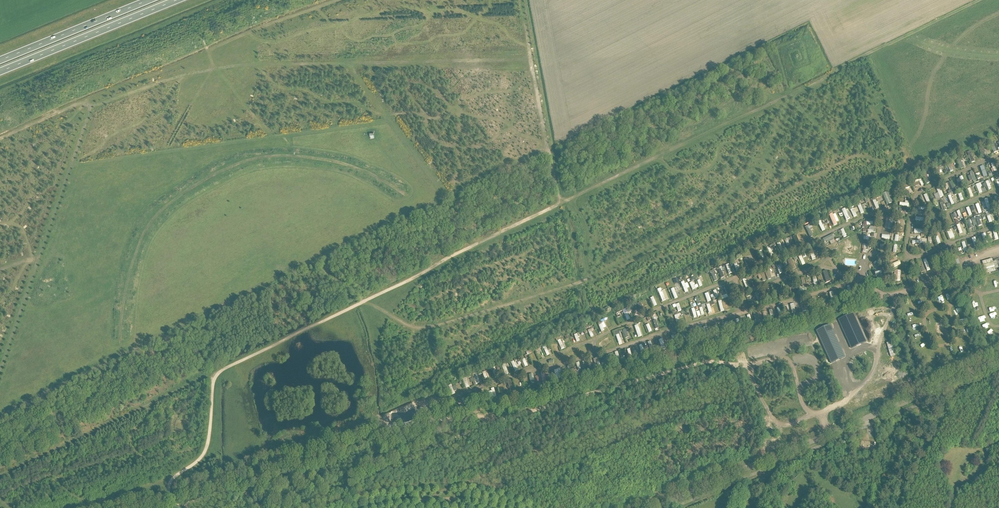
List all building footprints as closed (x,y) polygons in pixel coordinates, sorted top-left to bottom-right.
[(980,166),(984,177),(988,176),(984,165),(980,166)] [(973,171),(970,172),(971,175),(968,176),(971,182),(977,180),(973,171)] [(947,190),(948,190),(949,194),(953,192),(952,190),(954,189),(951,182),(945,184),(947,190)] [(938,193),(935,194),(936,199),(944,197),(941,186),(937,187),(938,193)] [(883,193),(887,204),(894,202),(890,191),(883,193)] [(882,206),(881,203),(879,204),(877,199),(873,201),(877,209),(882,206)] [(864,208),(867,207),(866,203),(859,205),(861,213),(865,212),(864,208)] [(952,213),(955,223),(960,221),(958,217),(962,216),(960,211),(952,213)] [(972,224),(976,222),(975,218),(967,221),(970,228),(973,227),(972,224)] [(904,219),(897,221),(900,229),(906,226),(904,219)] [(831,234),(822,238),(824,243),(829,240),(831,244),(835,242),(831,234)] [(966,241),(962,242),(963,247),(959,248),(960,253),(968,251),(966,241)] [(787,260),(791,269),(795,267),(793,264),(796,263),(794,258),(787,260)] [(997,262),(993,263),(992,260),(982,263),(986,275),(988,274),(996,272),(995,270),(998,269),(998,268),(997,262)] [(777,266),(780,274),(785,272),(782,264),(777,266)] [(725,265),(717,267),(720,278),(725,277),(723,269),(726,268),(725,265)] [(877,278),(885,276),(883,269),(875,271),(877,278)] [(714,282),(718,280),(714,270),(710,271),(714,282)] [(851,287),(848,288),(850,298),(854,297),(854,294),(860,292),(858,286),(855,287),(855,289),(852,290),(851,287)] [(706,303),(701,305),(699,296),(696,297),(698,308),(699,307),(701,315),(704,314),(703,307),(707,306),(706,303)] [(712,311),(712,309),(715,308),(713,301),(706,303),(709,312),(712,311)] [(854,314),(840,320),(852,354),(866,348),(854,314)] [(598,323),(602,331),(605,330),(603,327),(606,326),(604,321),(598,323)] [(648,332),(654,330),(651,323),(646,325),(648,332)] [(614,331),(619,345),(625,342),(624,338),(629,336),(625,327),(614,331)] [(845,340),(830,346),(841,379),(856,373),(845,340)] [(545,372),(540,373),(540,375),(536,376),(537,384),(546,382),(545,372)] [(389,415),(388,425),(407,425),(420,422),(417,412),(404,415),(389,415)]
